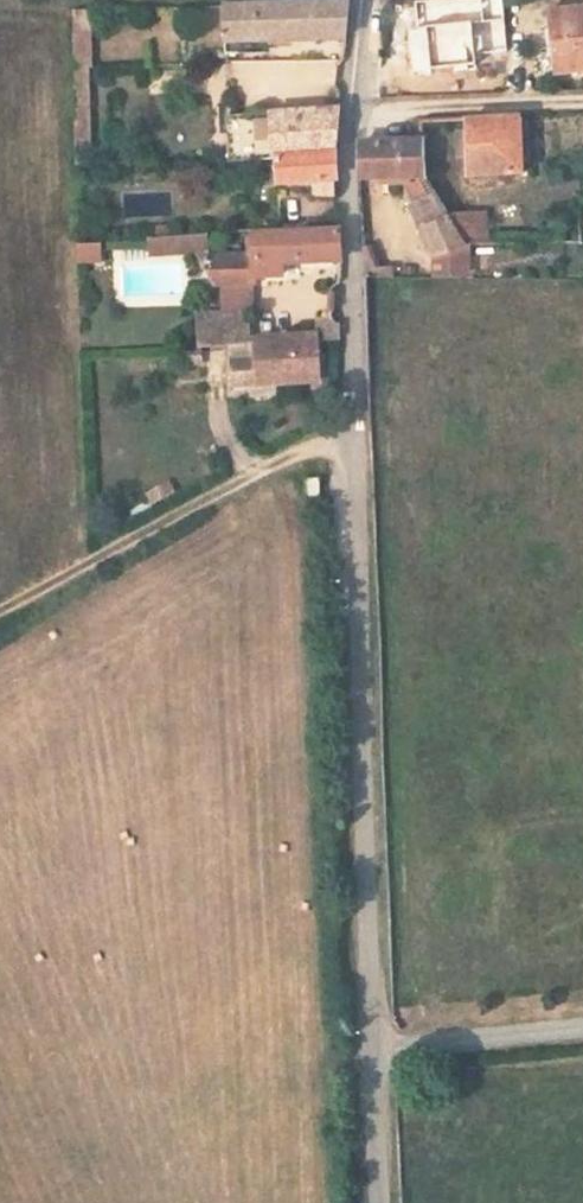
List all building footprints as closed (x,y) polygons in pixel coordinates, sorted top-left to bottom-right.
[(354,0),(233,0),(222,1),(222,53),(237,54),(236,33),(353,31),(354,0)] [(582,66),(582,3),(546,7),(551,69),(582,66)] [(98,154),(94,7),(87,7),(71,8),(77,156),(98,154)] [(282,151),(348,146),(350,107),(227,114),(228,155),(282,151)] [(516,171),(518,110),(465,110),(463,169),(516,171)] [(423,134),(360,134),(359,173),(423,173),(423,134)] [(283,181),(347,177),(348,146),(282,151),(283,181)] [(493,237),(475,235),(447,232),(433,197),(431,192),(409,200),(425,267),(493,268),(493,237)] [(476,197),(433,197),(447,232),(475,235),(476,197)] [(247,231),(247,258),(192,264),(218,290),(219,308),(243,307),(257,307),(256,277),(283,276),(283,262),(345,257),(346,222),(247,231)] [(198,256),(197,236),(140,241),(142,261),(198,256)] [(102,262),(102,241),(77,241),(77,262),(102,262)] [(220,339),(232,339),(243,338),(243,307),(219,308),(220,339)] [(220,339),(219,308),(197,308),(197,341),(220,339)] [(313,333),(343,332),(343,308),(312,310),(313,333)] [(232,339),(235,379),(315,374),(313,333),(243,338),(232,339)] [(151,506),(175,492),(169,480),(144,494),(151,506)]
